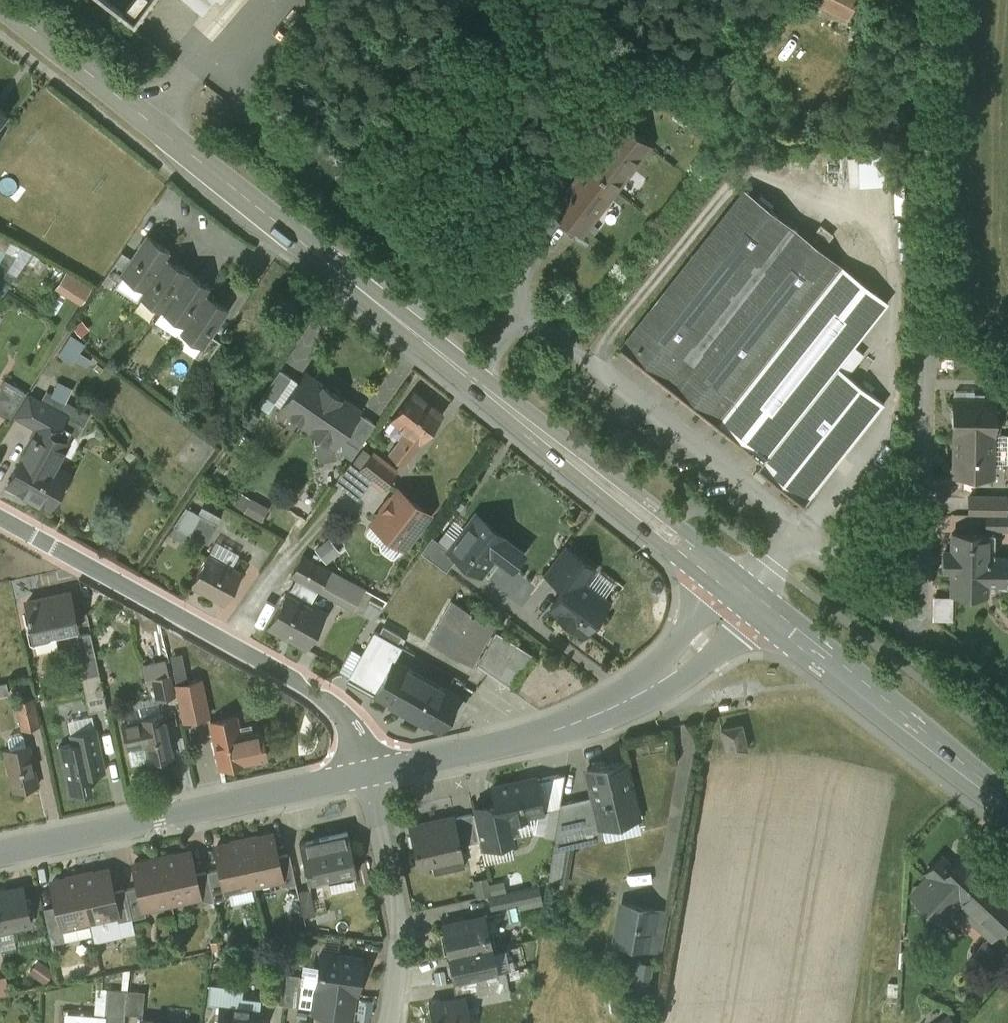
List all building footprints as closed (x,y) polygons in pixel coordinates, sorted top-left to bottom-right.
[(130,16),(138,21),(150,3),(146,0),(141,0),(130,16)] [(203,15),(215,0),(185,0),(203,15)] [(848,19),(857,0),(810,0),(848,19)] [(619,124),(553,209),(581,231),(648,146),(619,124)] [(744,189),(620,347),(761,459),(756,466),(803,504),(883,402),(847,374),(837,366),(853,345),(887,302),(744,189)] [(132,258),(122,273),(123,274),(144,288),(165,256),(170,249),(148,235),(132,258)] [(122,251),(107,273),(119,280),(123,274),(122,273),(132,258),(122,251)] [(144,288),(140,295),(162,309),(188,271),(165,256),(144,288)] [(91,287),(67,271),(60,281),(85,297),(91,287)] [(188,271),(162,309),(184,324),(205,292),(210,286),(188,271)] [(184,324),(180,330),(201,344),(202,345),(210,333),(228,307),(205,292),(184,324)] [(210,333),(202,345),(201,344),(194,354),(205,362),(220,340),(210,333)] [(853,345),(837,366),(847,374),(863,353),(853,345)] [(280,368),(263,393),(275,401),(292,377),(280,368)] [(305,372),(282,406),(302,420),(325,386),(305,372)] [(5,379),(0,387),(0,413),(10,420),(27,392),(5,379)] [(359,409),(325,386),(302,420),(301,421),(313,430),(315,441),(326,439),(334,444),(340,436),(359,409)] [(79,410),(52,395),(53,393),(47,390),(41,401),(66,415),(61,425),(69,429),(79,410)] [(443,413),(413,390),(391,418),(406,430),(389,452),(404,464),(443,413)] [(41,401),(28,394),(14,414),(42,429),(56,437),(57,435),(58,434),(56,433),(61,425),(66,415),(41,401)] [(993,399),(954,399),(953,434),(954,434),(953,474),(991,475),(992,435),(993,431),(995,431),(998,430),(998,421),(995,419),(993,419),(993,399)] [(362,414),(345,438),(359,447),(375,423),(362,414)] [(42,429),(38,436),(34,435),(8,483),(50,506),(68,473),(54,465),(67,441),(57,435),(56,437),(42,429)] [(326,439),(315,441),(319,460),(335,457),(341,450),(351,458),(359,447),(345,438),(340,436),(334,444),(326,439)] [(396,470),(373,452),(360,470),(371,479),(382,488),(396,470)] [(351,463),(336,482),(356,498),(371,479),(360,470),(351,463)] [(398,489),(390,500),(392,501),(386,508),(384,507),(372,522),(403,546),(405,543),(409,543),(419,530),(418,526),(429,513),(398,489)] [(1005,496),(969,496),(968,513),(985,514),(1004,514),(1005,496)] [(270,507),(252,498),(245,511),(262,521),(270,507)] [(450,549),(449,550),(457,556),(480,573),(494,555),(496,553),(495,552),(502,544),(508,537),(507,536),(506,537),(491,526),(492,525),(477,514),(466,529),(450,549)] [(985,514),(985,528),(1007,529),(1007,514),(1004,514),(985,514)] [(217,524),(201,515),(190,534),(207,543),(217,524)] [(438,541),(450,549),(466,529),(454,520),(438,541)] [(393,559),(403,546),(372,522),(366,531),(367,534),(379,543),(379,549),(393,559)] [(987,534),(952,533),(951,551),(944,551),(944,553),(944,568),(943,568),(943,570),(951,570),(951,592),(986,593),(986,582),(1003,583),(1003,557),(993,557),(993,542),(985,542),(985,535),(987,535),(987,534)] [(438,541),(432,536),(421,551),(446,570),(457,556),(449,550),(450,549),(438,541)] [(495,552),(496,553),(494,555),(512,568),(525,551),(507,538),(508,537),(502,544),(495,552)] [(337,553),(327,540),(317,548),(327,561),(337,553)] [(594,568),(567,546),(546,574),(565,588),(573,577),(581,583),(592,569),(593,570),(594,568)] [(241,572),(208,554),(191,583),(225,602),(241,572)] [(329,569),(302,555),(291,574),(318,589),(329,569)] [(592,569),(581,583),(602,599),(614,582),(594,568),(593,570),(592,569)] [(581,583),(573,577),(565,588),(550,607),(560,614),(559,615),(572,625),(572,624),(584,633),(594,620),(598,620),(606,609),(605,605),(607,603),(602,599),(581,583)] [(308,604),(288,593),(288,592),(287,591),(268,626),(269,626),(270,625),(290,637),(290,638),(306,647),(326,612),(309,602),(308,604)] [(70,593),(27,602),(29,612),(28,612),(29,617),(30,617),(33,630),(48,627),(49,632),(55,631),(77,626),(70,593)] [(938,595),(938,619),(958,619),(959,595),(938,595)] [(461,607),(452,601),(430,641),(471,663),(493,624),(484,620),(467,650),(444,637),(461,607)] [(463,606),(453,601),(452,601),(461,607),(444,637),(467,650),(484,620),(493,624),(493,623),(463,606)] [(379,633),(374,630),(347,679),(373,693),(393,658),(394,659),(402,645),(397,642),(401,635),(383,625),(379,633)] [(48,627),(33,630),(37,648),(57,643),(55,631),(49,632),(48,627)] [(533,654),(496,630),(477,663),(510,686),(527,664),(527,663),(533,654)] [(91,632),(77,635),(82,659),(84,659),(96,656),(91,632)] [(96,656),(84,659),(87,675),(99,672),(96,656)] [(394,659),(393,658),(373,693),(440,730),(450,713),(460,696),(460,695),(394,659)] [(87,675),(82,676),(90,711),(107,707),(99,672),(87,675)] [(169,674),(154,677),(155,686),(154,686),(157,699),(174,695),(169,674)] [(201,679),(177,684),(184,719),(208,714),(201,679)] [(33,696),(16,700),(22,728),(39,725),(33,696)] [(450,713),(456,717),(466,699),(460,696),(450,713)] [(92,714),(68,720),(70,733),(95,728),(92,714)] [(164,714),(140,719),(140,720),(123,723),(128,746),(129,746),(145,743),(148,759),(149,760),(173,755),(164,714)] [(241,737),(236,716),(210,721),(220,766),(246,761),(245,760),(265,756),(260,733),(241,737)] [(741,723),(721,728),(726,753),(747,748),(741,723)] [(70,733),(80,776),(105,770),(96,728),(95,728),(70,733)] [(20,732),(10,734),(8,738),(10,747),(26,744),(24,735),(20,732)] [(10,747),(5,748),(14,790),(38,784),(29,743),(10,747)] [(145,743),(129,746),(132,762),(148,759),(145,743)] [(624,758),(586,767),(593,793),(600,824),(637,816),(624,758)] [(565,771),(535,778),(541,809),(547,808),(559,805),(560,801),(565,771)] [(534,777),(510,782),(510,781),(493,785),(496,801),(500,820),(507,819),(537,812),(542,811),(541,809),(535,778),(534,777)] [(593,793),(560,801),(559,805),(556,827),(555,830),(554,835),(571,831),(600,824),(593,793)] [(496,801),(472,806),(473,812),(480,844),(511,838),(510,836),(507,819),(500,820),(496,801)] [(559,805),(547,808),(543,828),(555,830),(556,827),(559,805)] [(473,812),(454,816),(460,843),(479,839),(473,812)] [(537,812),(507,819),(510,836),(535,831),(537,812)] [(454,815),(409,825),(417,862),(430,859),(432,859),(432,857),(460,851),(461,853),(461,852),(460,843),(454,816),(454,815)] [(640,830),(637,816),(600,824),(571,831),(569,846),(640,830)] [(554,835),(555,830),(543,828),(542,835),(554,837),(554,835)] [(347,831),(298,841),(307,879),(355,869),(347,831)] [(569,846),(571,831),(554,835),(554,837),(548,881),(563,884),(569,846)] [(272,833),(252,837),(252,836),(243,838),(253,882),(280,876),(281,876),(277,854),(272,833)] [(235,841),(215,845),(220,867),(225,888),(226,888),(253,882),(243,838),(235,839),(235,841)] [(190,851),(170,855),(170,854),(161,855),(171,900),(198,894),(199,894),(195,872),(190,851)] [(460,851),(432,857),(432,859),(430,859),(433,871),(464,865),(461,852),(461,853),(460,851)] [(295,881),(289,852),(277,854),(281,876),(280,876),(282,884),(295,881)] [(940,856),(927,870),(930,874),(911,894),(939,920),(949,909),(949,903),(955,897),(964,905),(989,879),(962,854),(951,866),(940,856)] [(161,855),(153,857),(153,859),(133,863),(138,885),(143,906),(144,906),(171,900),(161,855)] [(220,867),(207,870),(214,899),(228,896),(226,888),(225,888),(220,867)] [(108,869),(88,873),(88,871),(79,873),(89,918),(116,912),(118,912),(113,890),(108,869)] [(207,870),(195,872),(199,894),(198,894),(200,902),(214,899),(207,870)] [(79,873),(71,875),(71,877),(51,881),(56,904),(61,924),(62,924),(89,918),(79,873)] [(989,879),(964,905),(960,909),(990,938),(1007,919),(1007,897),(989,879)] [(538,883),(521,887),(524,900),(519,902),(520,908),(542,903),(538,883)] [(143,906),(138,885),(125,887),(132,917),(146,914),(144,906),(143,906)] [(6,889),(6,890),(0,891),(0,928),(32,921),(24,886),(6,889)] [(125,887),(113,890),(118,912),(116,912),(118,920),(132,917),(125,887)] [(310,887),(297,889),(303,915),(315,912),(310,887)] [(521,887),(489,894),(492,907),(519,902),(524,900),(521,887)] [(653,908),(621,902),(614,942),(646,947),(653,908)] [(52,942),(65,939),(62,924),(61,924),(56,904),(44,907),(52,942)] [(653,908),(646,947),(659,950),(666,910),(653,908)] [(483,915),(443,924),(443,926),(444,926),(449,951),(449,953),(450,953),(450,955),(491,946),(483,915)] [(93,933),(89,918),(62,924),(65,939),(93,933)] [(491,946),(450,955),(455,978),(455,980),(496,971),(491,946)] [(362,957),(321,952),(319,966),(316,986),(316,987),(317,987),(314,1008),(313,1013),(316,1013),(317,1006),(351,1010),(354,992),(357,993),(362,957)] [(651,991),(658,964),(642,960),(635,986),(651,991)] [(302,984),(316,986),(319,966),(304,964),(303,975),(302,984)] [(496,971),(455,980),(452,980),(456,997),(465,995),(465,996),(507,988),(504,970),(496,971)] [(288,973),(274,972),(270,1003),(285,1005),(288,973)] [(303,975),(288,973),(285,1005),(299,1006),(302,984),(303,975)] [(219,1003),(261,1008),(262,1000),(237,997),(238,985),(208,981),(205,1001),(219,1003)] [(316,986),(302,984),(299,1006),(314,1008),(317,987),(316,987),(316,986)] [(107,987),(96,986),(94,1014),(66,1012),(66,1022),(104,1022),(107,987)] [(107,987),(104,1022),(110,1022),(111,1012),(125,1013),(127,989),(107,987)] [(145,991),(127,989),(125,1013),(143,1015),(145,991)] [(429,1002),(432,1020),(433,1020),(433,1022),(470,1022),(468,1012),(465,996),(465,995),(456,997),(429,1002)] [(219,1003),(217,1022),(259,1022),(261,1008),(219,1003)] [(317,1006),(316,1013),(351,1019),(351,1010),(317,1006)] [(111,1012),(110,1022),(124,1022),(125,1013),(111,1012)]
